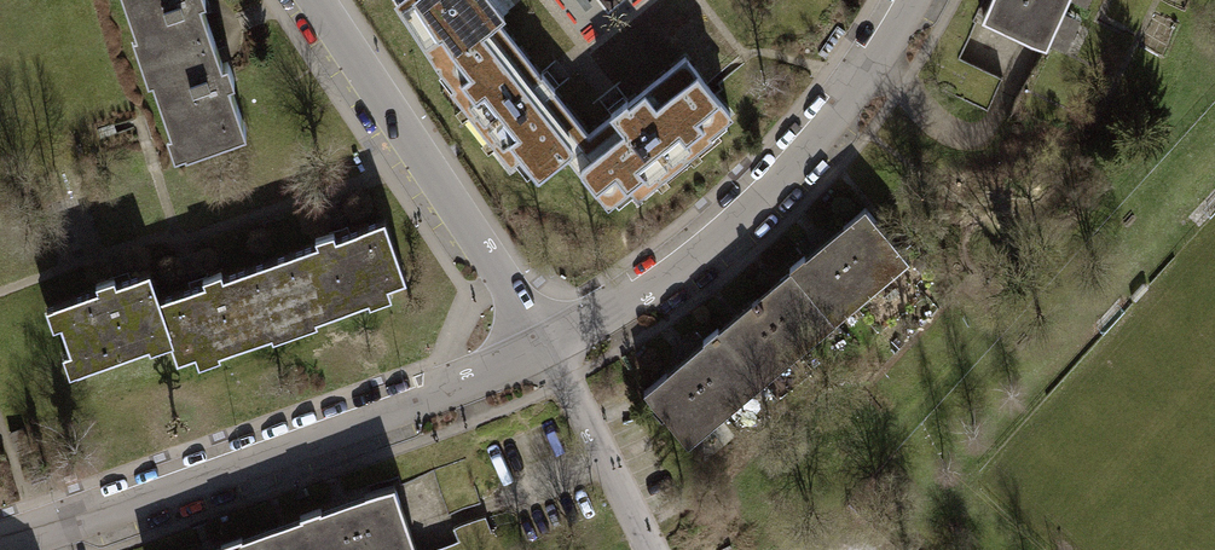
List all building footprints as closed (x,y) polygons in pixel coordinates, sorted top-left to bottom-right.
[(137,32),(144,30),(151,51),(211,30),(201,0),(125,0),(137,32)] [(982,18),(1047,47),(1069,0),(990,0),(982,18)] [(538,178),(568,154),(567,153),(589,135),(588,134),(553,89),(555,88),(548,80),(542,72),(540,74),(495,17),(438,63),(455,85),(461,80),(475,99),(469,103),(503,145),(508,140),(538,178)] [(222,62),(211,30),(151,51),(159,73),(152,75),(171,130),(178,128),(186,151),(246,130),(229,81),(235,79),(228,60),(222,62)] [(612,115),(588,134),(589,135),(567,153),(568,154),(607,204),(645,173),(649,178),(690,145),(686,140),(704,126),(708,132),(730,114),(685,57),(629,102),(627,99),(618,106),(610,112),(612,115)] [(952,92),(993,108),(1006,75),(965,59),(952,92)] [(795,275),(759,305),(798,352),(910,260),(866,207),(843,225),(848,231),(810,263),(804,256),(789,268),(795,275)] [(270,260),(291,320),(312,313),(315,320),(370,300),(368,294),(406,280),(384,220),(341,235),(336,237),(334,231),(315,238),(317,243),(270,260)] [(271,328),(291,320),(270,260),(223,276),(221,271),(203,277),(205,283),(198,285),(160,298),(157,299),(169,331),(166,331),(177,361),(215,347),(218,354),(273,335),(271,328)] [(157,299),(160,298),(150,270),(121,280),(115,282),(114,277),(95,283),(97,289),(53,305),(77,372),(149,347),(146,338),(166,331),(169,331),(157,299)] [(667,371),(643,391),(687,444),(798,352),(759,305),(723,334),(718,327),(703,340),(708,346),(672,377),(667,371)] [(259,539),(263,549),(419,549),(395,483),(365,493),(368,501),(323,516),(320,508),(300,515),(303,524),(259,539)] [(259,539),(245,544),(241,535),(221,542),(224,549),(263,549),(259,539)]
